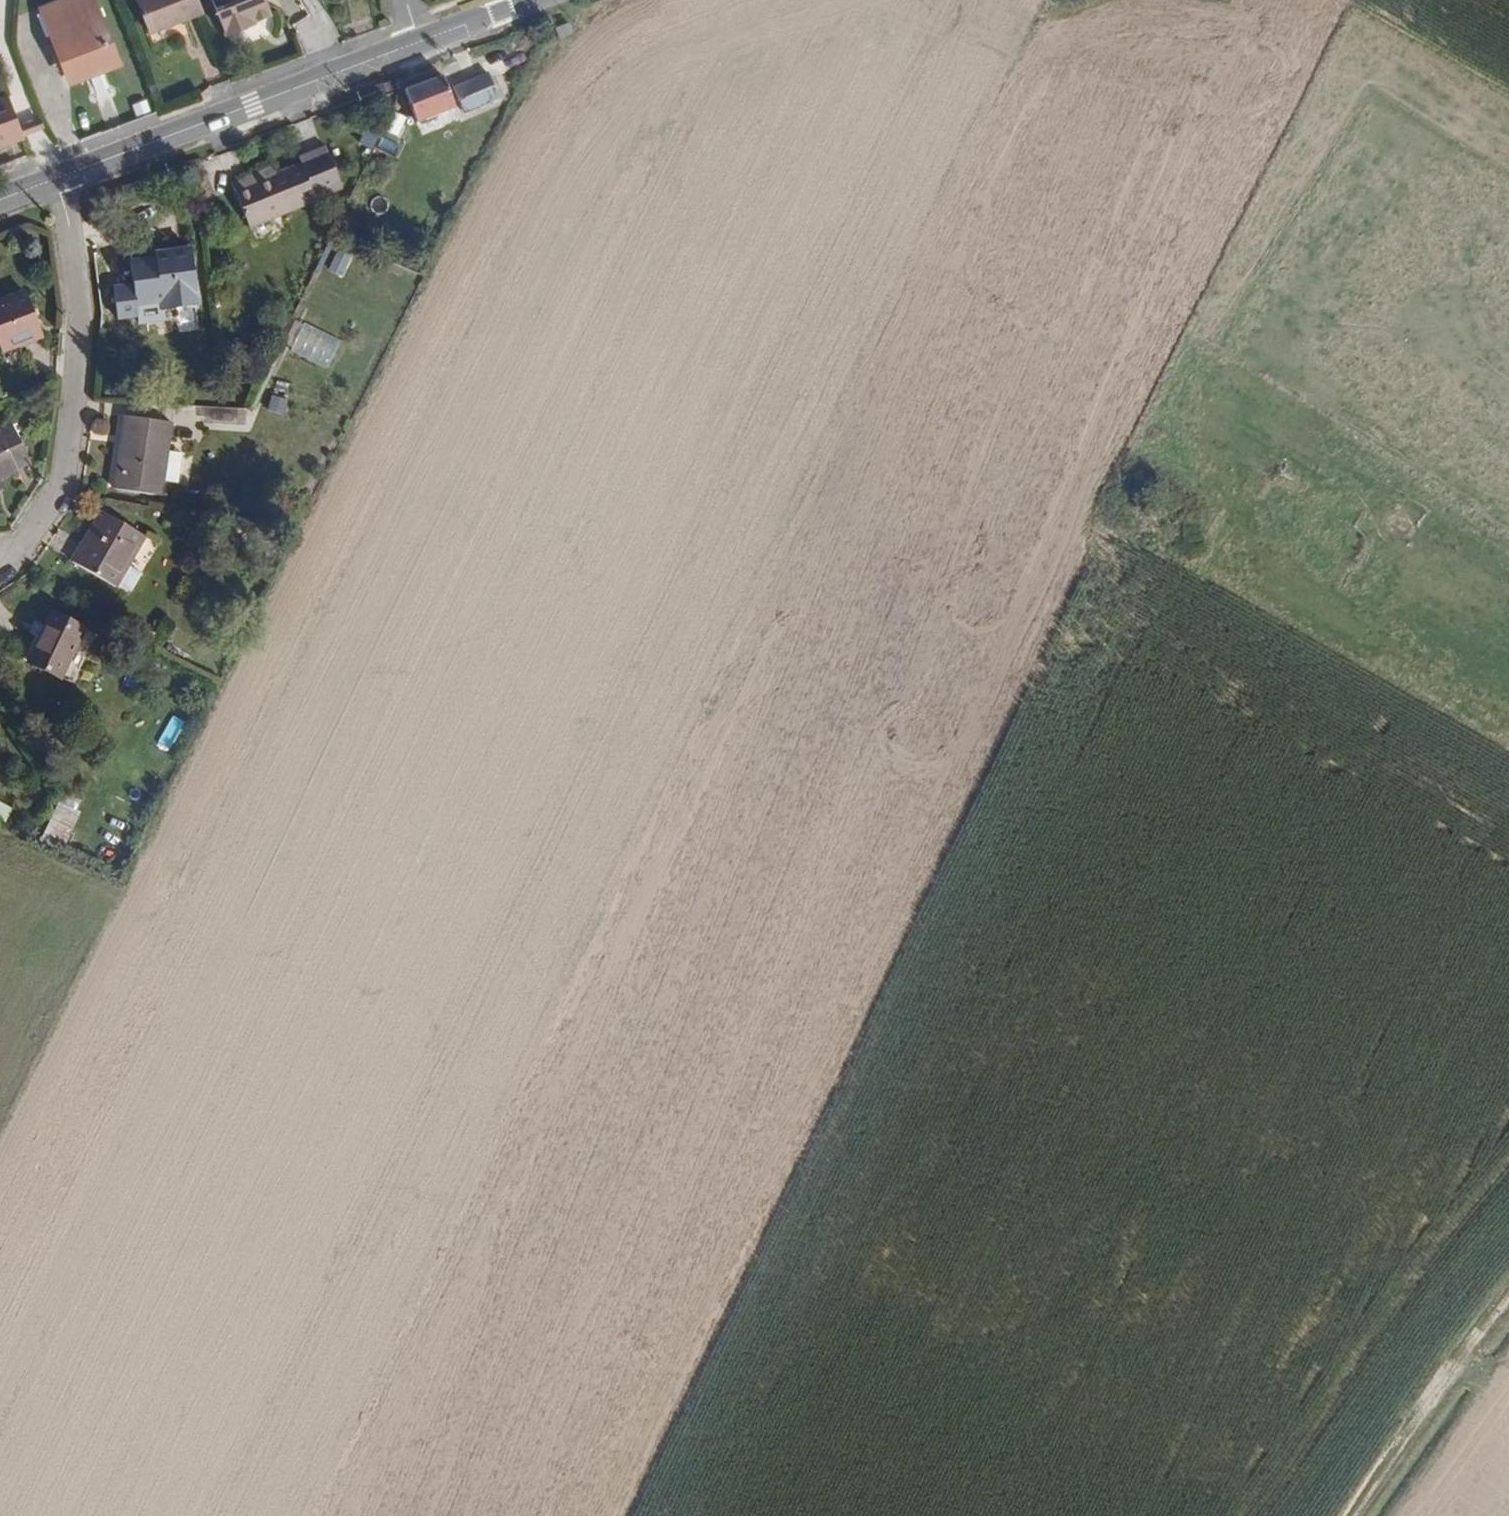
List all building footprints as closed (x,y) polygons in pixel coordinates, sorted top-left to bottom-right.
[(72,78),(114,62),(100,25),(105,23),(96,0),(79,0),(41,15),(52,44),(53,43),(58,41),(72,78)] [(204,12),(199,0),(136,0),(150,33),(204,12)] [(226,35),(245,27),(244,24),(253,19),(271,13),(266,0),(212,0),(226,35)] [(253,19),(244,24),(245,27),(255,22),(253,19)] [(58,41),(53,43),(69,85),(121,65),(105,23),(100,25),(114,62),(72,78),(58,41)] [(556,29),(559,39),(573,34),(570,24),(556,29)] [(488,73),(453,88),(465,114),(489,103),(484,90),(494,86),(488,73)] [(443,76),(405,91),(417,123),(455,108),(443,76)] [(392,84),(378,89),(380,96),(395,91),(392,84)] [(489,103),(499,99),(494,86),(484,90),(489,103)] [(8,96),(0,99),(0,145),(24,136),(8,96)] [(231,183),(250,228),(316,201),(315,197),(339,187),(340,180),(325,144),(298,155),(301,164),(275,174),(249,183),(247,176),(231,183)] [(275,174),(272,167),(247,176),(249,183),(275,174)] [(130,262),(136,305),(162,301),(163,311),(199,306),(191,249),(168,252),(169,259),(158,260),(157,259),(130,262)] [(351,258),(338,253),(331,270),(344,275),(351,258)] [(42,336),(26,293),(0,303),(0,344),(3,351),(42,336)] [(293,349),(328,367),(341,342),(305,324),(293,349)] [(188,426),(232,428),(233,409),(189,407),(188,426)] [(121,445),(115,489),(162,496),(164,481),(168,451),(172,423),(125,416),(123,432),(132,433),(131,446),(121,445)] [(17,470),(17,469),(31,462),(12,425),(0,431),(0,478),(17,470)] [(123,432),(121,445),(131,446),(132,433),(123,432)] [(178,483),(183,453),(168,451),(164,481),(178,483)] [(102,511),(72,562),(116,587),(118,584),(129,566),(146,537),(102,511)] [(131,592),(142,574),(129,566),(118,584),(131,592)] [(53,613),(29,663),(61,678),(73,684),(97,635),(53,613)]
